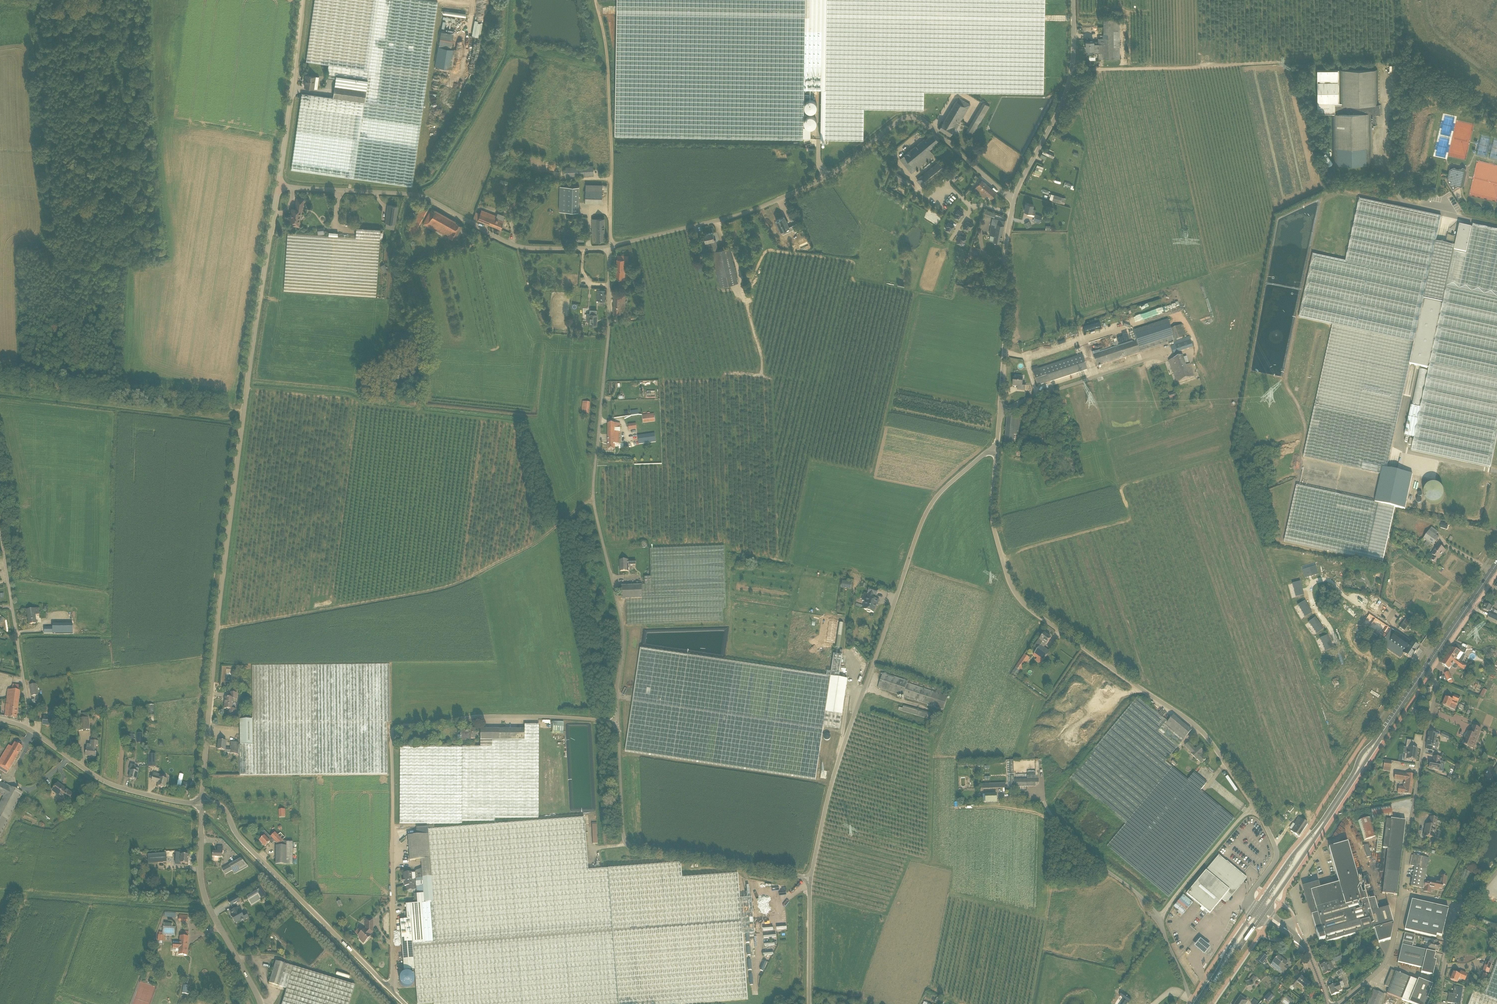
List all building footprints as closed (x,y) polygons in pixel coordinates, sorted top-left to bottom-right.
[(306,61),(328,64),(327,74),(336,75),(333,98),(301,93),(291,167),(410,185),(438,2),(423,0),(314,0),(306,61)] [(615,135),(803,138),(804,89),(826,89),(825,138),(863,139),(864,108),(924,109),(924,91),(1043,92),(1045,0),(617,0),(615,135)] [(1114,58),(1113,19),(1103,19),(1104,44),(1099,44),(1099,51),(1099,58),(1114,58)] [(472,35),(481,37),(483,21),(475,20),(472,35)] [(452,48),(454,33),(441,31),(436,66),(453,68),(456,49),(452,48)] [(1094,52),(1099,51),(1099,44),(1094,44),(1094,41),(1086,42),(1086,50),(1094,50),(1094,52)] [(1339,70),(1337,70),(1317,70),(1317,114),(1332,114),(1333,165),(1371,165),(1370,113),(1372,113),(1372,125),(1376,125),(1376,111),(1379,111),(1379,105),(1378,105),(1377,69),(1339,70)] [(319,77),(311,76),(306,75),(304,87),(314,88),(317,89),(319,77)] [(955,127),(956,128),(970,104),(958,97),(939,129),(950,136),(955,127)] [(815,101),(814,100),(813,100),(812,99),(811,99),(810,99),(809,100),(808,100),(807,101),(806,101),(806,102),(805,103),(805,104),(805,105),(805,106),(805,107),(805,108),(805,109),(806,109),(807,110),(807,111),(808,111),(809,112),(810,112),(811,112),(812,112),(813,111),(814,111),(815,110),(816,110),(816,109),(817,108),(817,107),(817,106),(817,105),(817,104),(816,103),(816,102),(815,101)] [(981,107),(977,113),(983,116),(989,106),(983,102),(981,107)] [(925,138),(900,159),(911,173),(934,154),(930,149),(939,141),(933,134),(926,139),(925,138)] [(946,168),(940,161),(921,176),(927,184),(946,168)] [(593,165),(565,167),(565,176),(594,174),(593,165)] [(1449,169),(1447,180),(1453,189),(1462,184),(1464,173),(1462,169),(1453,167),(1449,169)] [(977,186),(987,195),(992,198),(997,193),(982,180),(977,186)] [(603,185),(598,185),(586,184),(585,203),(602,203),(603,185)] [(578,212),(579,186),(567,186),(566,211),(578,212)] [(1062,197),(1054,194),(1052,201),(1061,203),(1060,204),(1064,205),(1066,199),(1062,198),(1062,197)] [(514,204),(521,202),(520,197),(519,196),(512,197),(514,204)] [(290,221),(293,221),(292,225),(299,226),(300,222),(299,222),(301,210),(302,211),(304,199),(297,198),(295,209),(292,209),(290,221)] [(1346,261),(1344,260),(1312,253),(1299,317),(1332,324),(1314,407),(1304,457),(1382,474),(1383,468),(1387,469),(1392,443),(1400,409),(1409,371),(1410,364),(1436,243),(1442,217),(1360,199),(1346,261)] [(1034,205),(1026,203),(1024,211),(1031,212),(1031,214),(1035,215),(1036,210),(1032,209),(1034,205)] [(395,206),(388,205),(387,214),(389,214),(387,222),(386,222),(395,223),(396,215),(394,214),(395,206)] [(423,218),(427,211),(420,208),(417,214),(423,218)] [(455,239),(462,226),(431,209),(423,223),(443,234),(444,234),(445,233),(449,235),(448,237),(455,239)] [(478,220),(500,229),(504,219),(482,210),(481,213),(480,213),(476,212),(474,218),(478,220)] [(957,214),(955,217),(959,220),(964,214),(958,210),(956,213),(957,214)] [(1034,220),(1040,222),(1042,216),(1036,213),(1034,220)] [(784,217),(776,221),(781,231),(789,227),(784,217)] [(605,241),(604,218),(592,219),(592,235),(597,235),(597,241),(605,241)] [(993,218),(990,231),(989,235),(994,236),(993,241),(1001,243),(1004,225),(1005,221),(993,218)] [(968,221),(963,228),(968,231),(970,227),(971,228),(973,225),(968,221)] [(948,226),(946,230),(950,232),(954,226),(949,222),(947,225),(948,226)] [(1467,254),(1459,290),(1496,298),(1496,230),(1473,225),(1473,228),(1467,254)] [(1454,252),(1467,254),(1473,228),(1459,226),(1455,247),(1454,252)] [(356,227),(356,237),(380,239),(380,234),(380,229),(356,227)] [(710,241),(713,252),(716,251),(714,241),(715,241),(714,240),(713,232),(704,234),(706,242),(710,241)] [(960,235),(957,242),(962,244),(963,241),(965,241),(966,238),(960,235)] [(1410,364),(1429,368),(1447,287),(1459,290),(1467,254),(1454,252),(1455,247),(1455,243),(1448,242),(1447,245),(1436,243),(1410,364)] [(738,282),(731,252),(730,247),(716,251),(713,252),(712,252),(718,277),(720,286),(738,282)] [(617,259),(616,278),(627,279),(629,260),(617,259)] [(1459,290),(1447,287),(1429,368),(1428,372),(1421,407),(1421,408),(1418,420),(1412,450),(1491,467),(1496,439),(1496,298),(1459,290)] [(597,300),(605,301),(605,290),(597,290),(597,300)] [(625,295),(615,295),(613,314),(616,314),(618,315),(618,314),(620,314),(621,309),(625,309),(625,295)] [(597,326),(597,314),(587,314),(587,320),(589,320),(589,325),(597,326)] [(1168,319),(1133,330),(1137,341),(1140,353),(1174,342),(1175,341),(1175,340),(1171,329),(1168,319)] [(1109,321),(1086,328),(1088,333),(1111,326),(1109,321)] [(1175,340),(1178,339),(1187,336),(1182,325),(1171,329),(1175,340)] [(1175,346),(1171,347),(1174,354),(1193,347),(1189,337),(1175,341),(1174,342),(1175,346)] [(1097,367),(1140,353),(1137,341),(1136,341),(1133,342),(1132,341),(1118,345),(1117,341),(1115,342),(1116,346),(1100,351),(1100,350),(1092,352),(1093,355),(1097,367)] [(1087,370),(1086,365),(1082,354),(1032,371),(1037,386),(1087,370)] [(1185,363),(1182,356),(1169,361),(1173,373),(1177,383),(1194,377),(1190,364),(1186,366),(1185,363)] [(1018,387),(1017,390),(1025,391),(1025,385),(1026,383),(1022,382),(1023,378),(1018,378),(1018,379),(1013,379),(1013,386),(1018,387)] [(583,401),(581,413),(588,414),(590,402),(583,401)] [(1409,418),(1418,420),(1421,408),(1412,406),(1409,418)] [(643,423),(655,421),(654,414),(642,415),(643,423)] [(1014,435),(1015,418),(1007,417),(1005,442),(1013,443),(1014,435)] [(608,423),(608,449),(615,450),(615,443),(619,443),(619,433),(620,433),(620,423),(608,423)] [(655,434),(638,436),(639,445),(656,443),(655,434)] [(1375,502),(1395,507),(1405,509),(1413,474),(1387,469),(1383,468),(1382,474),(1375,502)] [(1438,486),(1436,485),(1433,485),(1430,486),(1427,487),(1426,490),(1425,493),(1425,496),(1426,499),(1427,501),(1430,503),(1433,503),(1437,503),(1440,502),(1442,499),(1443,496),(1443,493),(1442,490),(1441,488),(1438,486)] [(1383,564),(1395,507),(1375,502),(1297,486),(1285,542),(1383,564)] [(1439,538),(1436,535),(1438,532),(1432,527),(1424,539),(1433,546),(1439,538)] [(1439,559),(1445,550),(1439,545),(1432,555),(1435,556),(1432,560),(1437,563),(1439,559)] [(725,546),(650,550),(651,577),(645,577),(646,585),(642,585),(642,598),(626,599),(627,625),(723,622),(723,608),(726,608),(726,595),(725,546)] [(633,565),(633,561),(628,561),(628,560),(620,560),(620,571),(628,571),(628,565),(633,565)] [(1316,566),(1303,571),(1306,579),(1319,574),(1316,566)] [(1292,584),(1296,597),(1304,595),(1300,581),(1292,584)] [(864,609),(867,610),(867,612),(870,613),(871,612),(874,613),(878,600),(872,598),(873,596),(876,597),(878,590),(870,587),(866,602),(867,602),(864,609)] [(1298,605),(1305,617),(1312,613),(1305,601),(1298,605)] [(1490,606),(1486,604),(1483,609),(1490,613),(1488,617),(1496,621),(1496,614),(1494,613),(1496,610),(1493,609),(1493,607),(1490,606)] [(34,609),(27,610),(29,624),(36,623),(35,615),(39,615),(39,609),(34,609)] [(1309,624),(1319,634),(1325,628),(1315,618),(1309,624)] [(1411,623),(1406,619),(1400,628),(1404,631),(1411,623)] [(827,641),(834,642),(838,623),(830,621),(827,641)] [(53,624),(53,627),(45,627),(45,634),(53,634),(73,634),(73,624),(53,624)] [(1411,659),(1419,648),(1396,632),(1391,629),(1386,637),(1385,638),(1405,652),(1403,654),(1411,659)] [(1051,638),(1044,634),(1040,640),(1043,642),(1034,654),(1044,661),(1050,652),(1044,648),(1046,644),(1046,645),(1051,638)] [(1329,635),(1321,639),(1327,651),(1335,648),(1329,635)] [(1453,648),(1447,657),(1451,659),(1450,659),(1454,661),(1456,659),(1459,656),(1461,657),(1464,653),(1462,652),(1463,648),(1455,644),(1453,648)] [(826,713),(831,677),(832,673),(827,672),(826,676),(688,655),(641,648),(625,751),(816,779),(824,726),(839,728),(841,715),(826,713)] [(831,677),(839,678),(842,656),(834,654),(832,673),(831,677)] [(1451,659),(1447,657),(1442,664),(1443,664),(1443,665),(1445,667),(1445,666),(1450,669),(1451,666),(1455,669),(1457,669),(1457,668),(1459,666),(1461,662),(1456,659),(1454,661),(1450,659),(1451,659)] [(1020,671),(1026,663),(1021,660),(1015,668),(1020,671)] [(316,665),(257,666),(252,666),(252,720),(252,745),(240,745),(240,775),(387,774),(387,732),(387,728),(384,728),(384,723),(390,723),(389,664),(316,665)] [(948,697),(941,695),(907,683),(908,681),(882,673),(881,674),(882,674),(878,688),(943,710),(948,697)] [(839,678),(831,677),(826,713),(841,715),(842,715),(847,679),(839,678)] [(30,685),(32,696),(39,695),(37,684),(30,685)] [(9,716),(9,717),(17,718),(21,686),(13,685),(12,690),(8,690),(5,716),(9,716)] [(230,709),(229,715),(235,715),(236,709),(233,709),(234,699),(236,699),(237,693),(230,693),(230,698),(225,698),(224,709),(230,709)] [(1455,695),(1452,700),(1446,698),(1443,705),(1455,710),(1460,697),(1455,695)] [(1166,724),(1168,722),(1138,697),(1070,778),(1125,824),(1107,846),(1169,898),(1234,819),(1200,790),(1188,780),(1166,762),(1184,739),(1166,724)] [(1422,705),(1416,701),(1413,706),(1418,710),(1422,705)] [(902,711),(916,715),(930,719),(931,714),(904,706),(902,711)] [(88,713),(81,714),(81,711),(77,711),(77,715),(79,730),(90,730),(88,713)] [(57,727),(58,719),(59,713),(52,712),(51,718),(44,717),(43,725),(47,725),(57,726),(57,727)] [(1184,739),(1191,730),(1173,715),(1168,722),(1166,724),(1184,739)] [(239,720),(240,745),(252,745),(252,720),(239,720)] [(564,722),(553,721),(552,731),(563,731),(564,722)] [(462,746),(462,820),(494,820),(494,817),(538,818),(539,724),(525,724),(525,729),(525,740),(480,739),(480,747),(462,746)] [(1466,745),(1473,748),(1481,729),(1473,726),(1470,733),(1468,732),(1467,734),(1466,733),(1465,736),(1466,736),(1463,744),(1465,745),(1466,746),(1466,745)] [(525,740),(525,729),(480,728),(480,739),(525,740)] [(471,739),(475,739),(475,729),(471,729),(471,732),(468,732),(466,732),(462,732),(461,732),(461,741),(460,741),(460,742),(471,742),(471,739)] [(1429,733),(1426,749),(1432,750),(1432,746),(1434,747),(1437,734),(1429,733)] [(1407,759),(1416,761),(1418,749),(1413,748),(1414,741),(1407,740),(1406,748),(1408,748),(1407,754),(1405,754),(1404,760),(1407,761),(1407,759)] [(86,750),(85,756),(96,757),(97,742),(92,741),(92,750),(86,750)] [(230,753),(231,749),(225,748),(226,742),(219,741),(218,750),(225,751),(225,753),(230,753)] [(231,749),(230,753),(238,754),(239,743),(231,742),(231,749)] [(23,748),(16,743),(13,748),(9,745),(0,760),(0,769),(7,774),(23,748)] [(1191,754),(1196,759),(1197,759),(1201,763),(1206,759),(1202,754),(1204,752),(1199,747),(1195,750),(1188,743),(1185,746),(1192,753),(1191,754)] [(458,824),(462,823),(462,820),(462,746),(400,746),(400,823),(458,824)] [(1430,761),(1429,769),(1439,772),(1441,763),(1440,763),(1441,758),(1434,756),(1433,760),(1434,760),(1434,762),(1430,761)] [(139,769),(135,768),(136,766),(131,765),(129,771),(131,771),(129,779),(136,780),(138,773),(139,769)] [(1405,794),(1411,795),(1414,775),(1406,774),(1395,772),(1394,780),(1404,781),(1403,787),(1398,786),(1397,793),(1405,794)] [(158,786),(165,788),(167,780),(160,778),(161,775),(154,773),(152,781),(159,783),(158,786)] [(1039,776),(1039,775),(1036,776),(1033,776),(1033,773),(1028,773),(1028,775),(1027,776),(1027,779),(1014,779),(1014,776),(1010,776),(1010,786),(1006,786),(1006,791),(1014,791),(1014,786),(1028,786),(1028,789),(1036,789),(1036,787),(1038,786),(1039,786),(1039,776)] [(1194,773),(1188,780),(1200,790),(1207,783),(1194,773)] [(1228,775),(1225,777),(1235,790),(1237,789),(1228,775)] [(4,796),(0,804),(0,837),(23,792),(6,784),(6,785),(0,782),(0,794),(4,796)] [(72,794),(58,783),(52,791),(67,802),(72,794)] [(997,802),(997,793),(995,793),(995,789),(989,789),(989,793),(985,793),(985,794),(983,794),(983,802),(986,802),(997,802)] [(1372,809),(1373,818),(1394,815),(1392,806),(1372,809)] [(293,809),(288,809),(279,810),(279,818),(289,817),(289,816),(294,816),(293,814),(294,814),(294,811),(293,811),(293,809)] [(598,844),(596,814),(589,815),(589,824),(592,824),(593,844),(598,844)] [(1280,817),(1271,825),(1277,831),(1285,823),(1280,817)] [(1426,825),(1424,836),(1432,837),(1433,829),(1435,830),(1436,822),(1437,818),(1430,817),(1429,821),(1428,821),(1428,825),(1426,825)] [(747,999),(742,934),(744,934),(754,933),(751,898),(739,899),(737,874),(682,878),(680,863),(588,870),(584,818),(428,830),(434,902),(420,903),(422,915),(424,943),(413,944),(415,969),(417,1003),(421,1003),(433,1003),(434,1003),(682,1003),(747,999)] [(1299,836),(1307,824),(1299,818),(1295,824),(1291,831),(1294,832),(1293,833),(1299,836)] [(1397,896),(1406,821),(1391,819),(1391,820),(1386,819),(1382,853),(1380,872),(1385,873),(1382,894),(1397,896)] [(1367,839),(1375,837),(1372,821),(1359,824),(1362,834),(1364,833),(1363,830),(1365,830),(1367,839)] [(416,886),(417,903),(420,903),(434,902),(428,830),(428,827),(416,828),(417,835),(408,836),(410,860),(421,859),(422,878),(416,878),(416,884),(416,886)] [(276,864),(286,864),(292,865),(293,842),(286,842),(283,842),(284,841),(283,840),(286,838),(286,834),(283,831),(278,836),(275,832),(270,837),(272,839),(279,846),(276,848),(276,864)] [(272,839),(270,837),(268,840),(264,836),(259,841),(265,847),(270,842),(272,839)] [(1390,939),(1393,923),(1388,907),(1378,910),(1375,898),(1368,900),(1366,893),(1362,894),(1348,842),(1329,848),(1339,883),(1319,888),(1318,884),(1307,887),(1305,890),(1309,902),(1314,901),(1317,913),(1312,915),(1316,931),(1319,941),(1325,940),(1326,943),(1372,930),(1374,929),(1378,943),(1390,939)] [(223,857),(223,847),(217,847),(217,850),(218,850),(218,852),(213,852),(212,857),(223,857)] [(183,855),(183,853),(177,853),(177,863),(180,863),(188,864),(188,855),(183,855)] [(166,854),(148,855),(148,863),(167,862),(166,854)] [(1202,907),(1205,909),(1210,914),(1223,898),(1225,900),(1228,900),(1246,878),(1219,855),(1186,894),(1202,907)] [(1415,866),(1412,882),(1411,886),(1423,888),(1427,868),(1429,858),(1412,855),(1410,865),(1415,866)] [(241,859),(222,869),(225,875),(233,870),(235,874),(248,866),(241,859)] [(1460,878),(1467,880),(1470,871),(1464,869),(1460,878)] [(412,885),(413,885),(416,884),(416,878),(415,873),(411,873),(411,872),(404,873),(405,886),(412,885)] [(1439,882),(1431,880),(1430,880),(1430,882),(1426,881),(1424,892),(1430,893),(1431,889),(1438,890),(1438,888),(1442,889),(1443,885),(1445,885),(1447,877),(1440,876),(1439,882)] [(1182,915),(1192,901),(1183,894),(1174,907),(1179,909),(1177,912),(1182,915)] [(232,907),(240,902),(237,896),(228,901),(232,907)] [(1412,900),(1405,930),(1436,937),(1437,935),(1442,936),(1448,909),(1412,900)] [(420,903),(417,903),(405,904),(406,916),(422,915),(420,903)] [(249,918),(246,914),(246,913),(242,915),(240,911),(239,912),(237,908),(230,912),(232,916),(231,916),(235,924),(240,921),(240,922),(249,918)] [(364,930),(358,936),(361,939),(360,939),(364,943),(371,936),(370,935),(373,932),(373,919),(366,919),(366,929),(365,930),(364,930)] [(415,969),(413,944),(411,919),(401,920),(404,970),(415,969)] [(764,926),(759,934),(767,939),(772,930),(764,926)] [(173,951),(179,952),(179,955),(184,955),(184,956),(184,955),(187,956),(189,932),(181,931),(180,943),(173,943),(173,951)] [(1405,933),(1402,945),(1413,947),(1415,936),(1405,933)] [(759,934),(754,943),(762,947),(767,939),(759,934)] [(1430,943),(1428,949),(1433,950),(1438,951),(1439,950),(1439,948),(1439,947),(1439,945),(1437,944),(1438,941),(1425,938),(1424,942),(1430,943)] [(1205,946),(1199,941),(1193,948),(1199,953),(1204,957),(1210,949),(1205,946)] [(754,943),(750,951),(758,955),(762,947),(754,943)] [(1427,951),(1413,947),(1402,945),(1398,962),(1422,968),(1421,973),(1433,976),(1436,961),(1434,960),(1436,953),(1427,951)] [(750,951),(745,960),(753,964),(758,955),(750,951)] [(1262,953),(1257,960),(1262,963),(1267,957),(1262,953)] [(1332,957),(1334,962),(1342,959),(1340,954),(1332,957)] [(1282,970),(1281,971),(1284,974),(1289,968),(1286,965),(1288,963),(1278,955),(1273,963),(1282,970)] [(278,986),(285,964),(276,961),(269,983),(278,986)] [(1496,1000),(1496,961),(1485,995),(1496,1000)] [(1320,966),(1323,975),(1331,972),(1330,970),(1334,969),(1331,962),(1320,966)] [(1492,963),(1486,962),(1483,971),(1489,973),(1492,963)] [(278,986),(287,988),(282,1003),(349,1003),(355,985),(285,964),(278,986)] [(1336,973),(1338,976),(1339,977),(1346,973),(1343,969),(1343,968),(1336,973)] [(1410,977),(1400,974),(1401,973),(1400,973),(1399,973),(1391,970),(1385,986),(1389,987),(1387,993),(1391,995),(1402,999),(1402,1000),(1409,1003),(1409,1002),(1413,1003),(1428,1003),(1430,1000),(1427,999),(1433,985),(1418,979),(1418,981),(1410,977)] [(1468,974),(1463,972),(1461,971),(1460,974),(1454,972),(1451,980),(1458,982),(1459,978),(1465,980),(1468,974)] [(1291,985),(1291,986),(1295,989),(1298,984),(1306,989),(1310,984),(1301,977),(1298,982),(1295,980),(1292,983),(1291,985)] [(1339,992),(1342,990),(1339,983),(1328,987),(1332,996),(1339,993),(1339,992)] [(1463,988),(1458,987),(1457,995),(1449,994),(1448,1003),(1456,1003),(1461,1003),(1463,988)] [(1383,999),(1385,994),(1373,990),(1372,994),(1368,1003),(1381,1003),(1383,999)] [(1485,995),(1484,995),(1474,991),(1469,1003),(1496,1003),(1496,1000),(1485,995)] [(1124,999),(1121,1003),(1125,1003),(1128,1001),(1129,1002),(1131,998),(1122,992),(1120,995),(1124,999)] [(1268,1002),(1274,996),(1270,993),(1264,999),(1268,1002)] [(1294,1001),(1287,995),(1281,1001),(1285,1003),(1291,1003),(1294,1001)]
